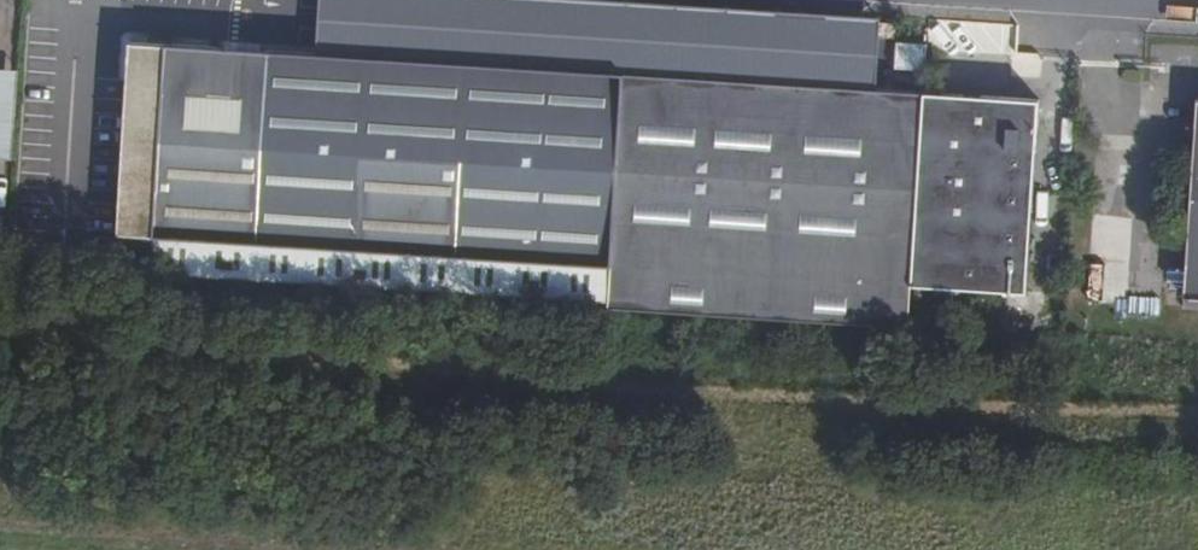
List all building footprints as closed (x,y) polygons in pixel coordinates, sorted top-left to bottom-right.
[(604,300),(906,324),(910,279),(924,90),(132,28),(116,228),(147,230),(144,262),(604,299),(604,300)] [(927,45),(897,41),(895,67),(915,68),(926,69),(927,45)] [(14,158),(20,69),(0,67),(0,158),(14,158)] [(913,82),(915,68),(895,67),(894,81),(913,82)] [(1043,99),(924,90),(910,279),(1028,288),(1043,99)] [(1197,294),(1197,94),(1186,293),(1197,294)]
